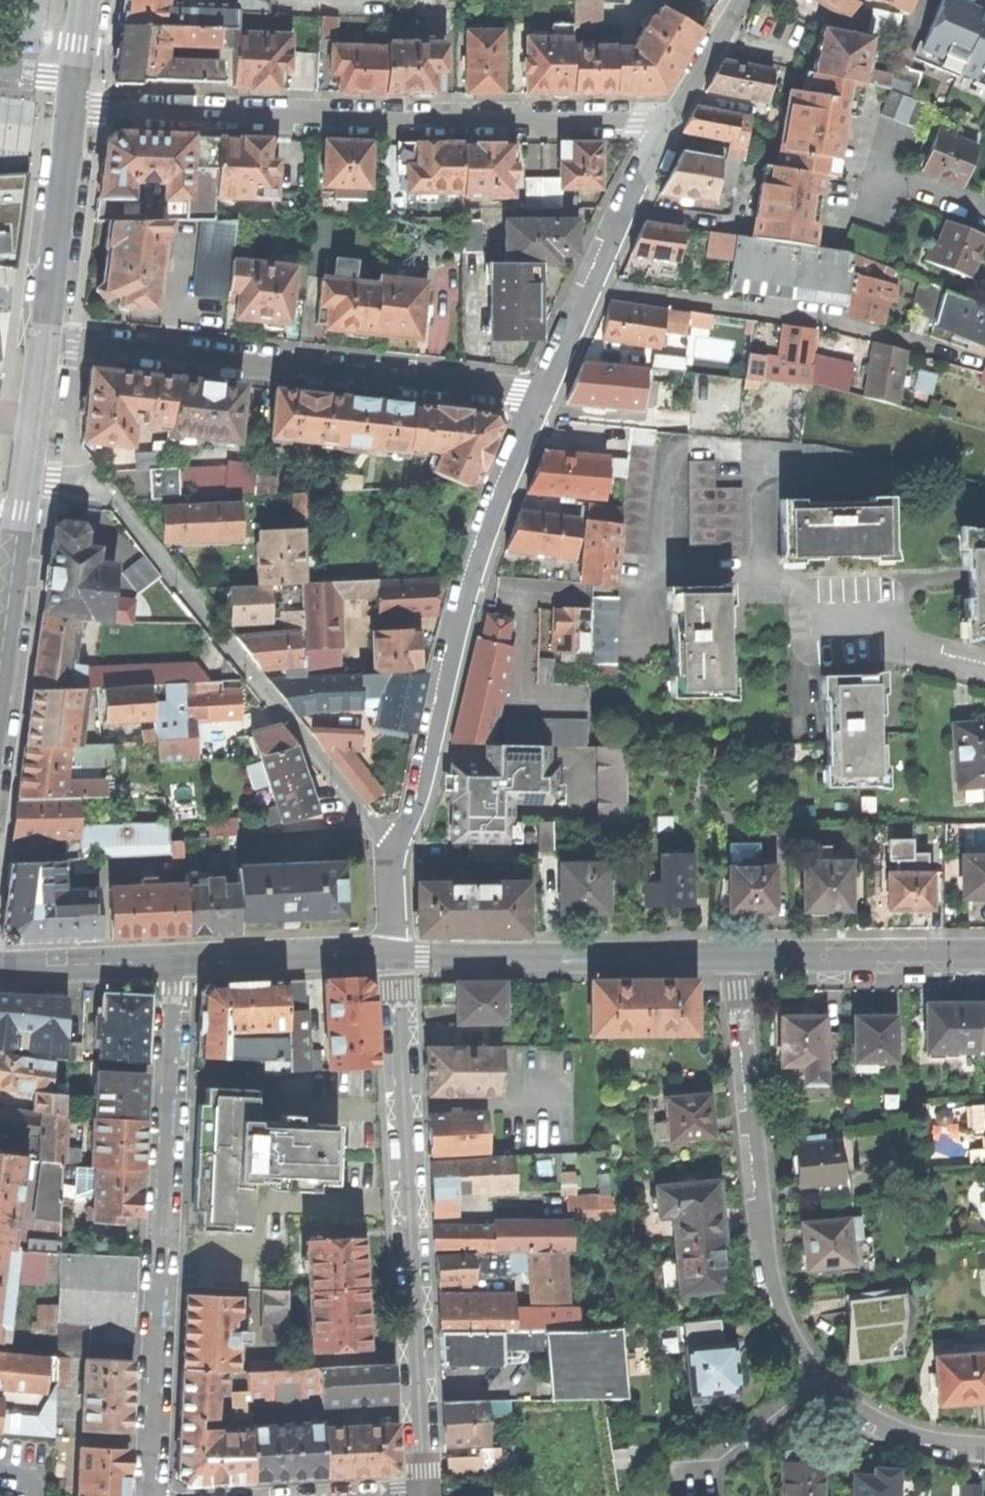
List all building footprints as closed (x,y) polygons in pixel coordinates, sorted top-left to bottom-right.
[(120,26),(234,30),(235,13),(235,6),(172,2),(172,0),(123,0),(121,14),(120,26)] [(235,6),(235,13),(269,14),(270,0),(235,0),(235,6)] [(599,0),(573,0),(573,28),(598,29),(599,1),(599,0)] [(846,19),(858,0),(814,0),(846,19)] [(911,11),(914,0),(884,0),(911,11)] [(923,63),(957,77),(959,73),(975,79),(973,84),(984,89),(984,16),(981,15),(982,11),(954,0),(942,0),(924,43),(931,46),(923,63)] [(632,51),(615,51),(615,94),(664,95),(682,64),(701,31),(660,7),(654,18),(650,16),(632,47),(632,51)] [(868,23),(896,29),(898,18),(872,10),(868,23)] [(321,16),(320,40),(337,41),(338,17),(321,16)] [(864,36),(870,37),(894,43),(896,29),(868,23),(864,36)] [(117,53),(113,82),(126,83),(140,83),(139,79),(219,82),(219,63),(166,60),(166,44),(234,48),(234,33),(234,30),(120,26),(117,53)] [(817,49),(812,74),(851,81),(861,83),(864,70),(870,37),(864,36),(821,28),(817,49)] [(466,31),(466,93),(482,93),(503,93),(503,31),(466,31)] [(234,48),(233,87),(254,88),(277,89),(277,70),(290,70),(290,36),(234,33),(234,48)] [(573,94),(573,48),(573,39),(545,39),(531,39),(528,39),(528,60),(525,60),(525,74),(528,74),(528,94),(549,94),(573,94)] [(387,43),(387,49),(385,94),(409,94),(433,94),(433,71),(444,71),(444,44),(387,43)] [(341,74),(340,92),(357,92),(385,94),(387,49),(332,47),(331,74),(341,74)] [(615,51),(615,48),(573,48),(573,94),(594,94),(615,94),(615,51)] [(715,75),(706,91),(767,103),(772,71),(724,61),(715,75)] [(902,95),(913,100),(921,72),(908,68),(909,67),(896,63),(892,75),(888,89),(890,91),(902,95)] [(892,75),(864,70),(861,83),(888,89),(892,75)] [(833,128),(843,130),(851,81),(812,74),(805,73),(802,91),(789,89),(775,167),(821,175),(824,176),(833,128)] [(861,83),(851,81),(843,130),(852,131),(855,116),(861,83)] [(892,121),(902,95),(890,91),(880,116),(892,121)] [(904,126),(914,100),(913,100),(902,95),(892,121),(904,126)] [(914,100),(904,126),(917,131),(927,106),(914,100)] [(696,107),(683,131),(729,139),(734,140),(737,115),(696,107)] [(751,118),(737,115),(734,140),(729,139),(726,159),(737,161),(743,162),(751,118)] [(936,131),(951,137),(954,130),(939,124),(936,131)] [(843,130),(833,128),(824,176),(834,177),(843,130)] [(951,137),(936,131),(921,170),(939,176),(961,185),(976,146),(951,137)] [(98,197),(187,195),(188,168),(190,136),(117,133),(104,146),(102,167),(98,197)] [(188,168),(216,169),(217,137),(190,136),(188,168)] [(241,138),(217,137),(216,169),(215,195),(215,198),(276,200),(277,161),(267,161),(267,139),(241,138)] [(325,142),(324,187),(333,187),(363,188),(368,188),(370,143),(345,142),(325,142)] [(418,167),(418,144),(399,144),(399,167),(407,167),(418,167)] [(463,193),(463,144),(436,144),(418,144),(418,167),(407,167),(407,192),(420,192),(434,193),(463,193)] [(463,197),(514,197),(514,179),(517,179),(517,165),(514,165),(514,144),(491,144),(463,144),(463,193),(463,197)] [(572,158),(561,158),(561,179),(561,189),(601,189),(601,144),(585,144),(572,144),(572,158)] [(715,192),(720,158),(683,151),(671,174),(660,193),(713,203),(715,192)] [(720,158),(715,192),(732,194),(737,161),(726,159),(720,158)] [(813,194),(819,194),(821,175),(775,167),(768,166),(765,185),(760,185),(753,238),(800,245),(811,247),(816,214),(817,205),(812,205),(813,194)] [(215,195),(216,169),(188,168),(187,195),(215,195)] [(8,254),(7,232),(18,232),(25,176),(4,177),(4,175),(2,175),(0,176),(0,255),(8,254)] [(544,208),(544,179),(527,179),(527,208),(544,208)] [(544,208),(561,208),(561,189),(561,179),(544,179),(544,208)] [(363,188),(333,187),(333,200),(362,202),(363,188)] [(420,203),(434,203),(434,193),(420,192),(420,203)] [(381,193),(381,219),(399,219),(399,193),(381,193)] [(168,221),(207,220),(215,220),(215,198),(215,195),(187,195),(98,197),(95,221),(110,221),(168,221)] [(215,220),(207,220),(204,254),(233,257),(237,220),(215,220)] [(506,263),(539,262),(559,262),(559,253),(576,253),(576,235),(576,220),(506,220),(506,263)] [(98,288),(98,292),(104,300),(107,300),(113,296),(122,297),(121,307),(127,308),(136,309),(136,307),(156,309),(165,241),(167,223),(168,221),(110,221),(106,248),(108,248),(103,284),(98,288)] [(464,221),(464,253),(482,252),(481,221),(464,221)] [(938,246),(932,261),(970,276),(984,237),(984,236),(964,228),(947,221),(938,246)] [(639,236),(631,254),(679,262),(683,229),(645,223),(639,236)] [(841,251),(854,255),(862,229),(850,224),(841,251)] [(854,255),(866,260),(876,233),(862,229),(854,255)] [(701,232),(698,255),(716,258),(720,234),(701,232)] [(889,238),(876,233),(866,260),(879,265),(889,238)] [(736,235),(728,287),(792,296),(800,245),(753,238),(736,235)] [(930,243),(924,258),(932,261),(938,246),(930,243)] [(811,247),(800,245),(792,296),(847,304),(854,255),(841,251),(811,247)] [(283,328),(287,326),(287,323),(289,324),(296,255),(275,253),(274,264),(233,260),(228,298),(228,300),(233,301),(232,318),(246,319),(264,321),(264,324),(267,327),(283,328)] [(233,257),(204,254),(200,295),(228,298),(233,260),(233,257)] [(716,258),(698,255),(693,292),(724,296),(730,260),(716,258)] [(310,257),(309,275),(321,277),(353,280),(355,262),(328,259),(310,257)] [(428,265),(380,261),(378,277),(426,282),(428,265)] [(540,299),(539,262),(506,263),(492,263),(493,338),(540,338),(540,299)] [(857,275),(848,315),(882,323),(891,283),(857,275)] [(378,282),(353,280),(321,277),(318,305),(327,306),(326,323),(325,328),(335,329),(347,330),(347,332),(351,336),(364,338),(368,335),(368,332),(372,333),(378,282)] [(378,277),(378,282),(372,333),(395,335),(420,338),(421,326),(424,305),(426,282),(378,277)] [(921,282),(912,311),(935,318),(945,290),(921,282)] [(973,338),(984,343),(984,306),(981,304),(945,290),(935,318),(933,322),(956,332),(973,338)] [(664,321),(666,310),(610,301),(607,319),(604,340),(660,348),(664,321)] [(327,306),(318,305),(316,322),(326,323),(327,306)] [(424,305),(421,326),(429,327),(432,306),(424,305)] [(686,325),(688,314),(666,310),(664,321),(686,325)] [(713,314),(688,311),(688,314),(686,325),(711,328),(713,314)] [(785,325),(780,361),(797,363),(813,365),(814,357),(816,344),(814,343),(816,329),(785,325)] [(973,338),(956,332),(954,338),(970,345),(973,338)] [(874,344),(864,396),(898,406),(907,353),(874,344)] [(748,354),(745,378),(747,378),(760,379),(811,385),(811,382),(813,365),(797,363),(797,369),(779,367),(779,369),(772,368),(763,369),(765,356),(748,354)] [(650,355),(649,368),(674,370),(675,357),(650,355)] [(854,366),(814,357),(813,365),(811,382),(848,393),(854,366)] [(644,382),(645,370),(583,363),(576,380),(567,401),(641,409),(644,382)] [(169,426),(175,378),(131,374),(94,370),(91,393),(85,399),(84,412),(89,418),(86,443),(133,448),(136,424),(131,423),(133,407),(149,409),(147,424),(169,426)] [(660,383),(657,405),(671,406),(675,373),(645,370),(644,382),(660,383)] [(65,374),(61,373),(58,394),(67,395),(68,379),(69,374),(65,374)] [(236,442),(242,385),(208,382),(175,378),(169,426),(168,440),(177,441),(178,435),(236,442)] [(759,388),(760,379),(747,378),(746,387),(759,388)] [(341,445),(347,397),(310,393),(277,390),(272,437),(341,445)] [(404,458),(408,459),(409,444),(414,405),(377,401),(347,397),(341,445),(405,452),(404,458)] [(456,410),(414,405),(409,444),(442,450),(432,469),(462,486),(474,486),(503,425),(496,414),(456,410)] [(153,452),(166,452),(167,443),(154,442),(153,452)] [(622,525),(620,550),(645,552),(657,445),(631,442),(624,511),(622,525)] [(166,452),(153,452),(137,452),(136,470),(152,469),(165,469),(166,452)] [(537,469),(528,492),(604,497),(606,458),(544,453),(537,469)] [(614,458),(613,471),(626,472),(627,459),(614,458)] [(715,554),(715,486),(715,459),(689,459),(689,554),(715,554)] [(259,467),(229,463),(228,469),(225,496),(255,495),(257,477),(259,467)] [(152,469),(153,499),(180,498),(179,470),(178,468),(165,469),(152,469)] [(179,470),(180,498),(225,496),(228,469),(179,470)] [(338,475),(337,492),(363,490),(364,478),(338,475)] [(257,477),(255,495),(277,494),(278,479),(257,477)] [(715,554),(742,554),(742,486),(715,486),(715,554)] [(294,493),(295,511),(307,511),(306,493),(294,493)] [(780,499),(781,552),(800,551),(800,559),(823,558),(822,553),(835,552),(852,552),(852,558),(874,557),(874,550),(892,549),(891,495),(869,496),(870,501),(801,503),(801,498),(780,499)] [(165,524),(165,540),(239,537),(238,505),(164,508),(165,524)] [(597,521),(599,508),(577,505),(575,518),(579,519),(586,520),(597,521)] [(624,511),(599,508),(597,521),(622,525),(624,511)] [(513,530),(504,555),(574,558),(579,519),(575,518),(520,511),(513,530)] [(616,585),(620,550),(622,525),(597,521),(586,520),(583,560),(581,583),(616,585)] [(49,566),(43,613),(80,618),(108,621),(111,599),(115,566),(96,564),(98,549),(83,547),(86,526),(60,523),(54,527),(49,566)] [(973,640),(984,639),(984,530),(969,530),(969,549),(963,549),(963,565),(963,570),(970,570),(971,599),(965,599),(965,621),(972,621),(973,640)] [(257,563),(258,584),(281,583),(301,583),(304,583),(302,531),(261,532),(261,543),(257,544),(257,563)] [(121,574),(137,595),(161,576),(145,555),(121,574)] [(378,583),(379,583),(379,580),(352,581),(353,596),(378,595),(378,583)] [(338,597),(338,581),(304,583),(306,650),(341,648),(338,597)] [(353,596),(352,581),(338,581),(338,597),(353,596)] [(379,583),(378,583),(378,595),(379,616),(438,614),(437,597),(437,581),(379,583)] [(282,617),(283,631),(298,630),(303,630),(301,583),(281,583),(282,601),(282,617)] [(669,674),(669,698),(723,697),(723,679),(730,679),(729,660),(729,656),(724,656),(724,645),(724,641),(723,626),(728,626),(727,604),(720,605),(720,585),(666,586),(666,608),(671,608),(673,670),(673,674),(669,674)] [(231,606),(232,623),(271,620),(270,617),(270,602),(269,586),(230,588),(231,606)] [(593,596),(591,664),(618,665),(619,597),(593,596)] [(111,599),(108,621),(132,624),(134,602),(111,599)] [(270,617),(282,617),(282,601),(270,602),(270,617)] [(491,605),(490,615),(510,619),(511,606),(491,605)] [(554,650),(562,650),(574,650),(589,651),(590,611),(572,610),(555,610),(554,650)] [(33,689),(86,687),(86,669),(85,666),(74,666),(80,618),(43,613),(38,655),(33,689)] [(487,615),(481,641),(508,647),(512,620),(510,619),(490,615),(487,615)] [(283,631),(234,634),(248,652),(261,669),(286,667),(301,665),(300,657),(298,630),(283,631)] [(374,632),(376,674),(387,673),(421,672),(420,650),(419,630),(374,632)] [(512,648),(508,647),(481,641),(478,640),(473,662),(454,744),(485,745),(489,745),(512,648)] [(342,675),(341,648),(306,650),(304,650),(304,657),(305,677),(342,675)] [(562,650),(562,660),(574,660),(574,650),(562,650)] [(287,678),(305,677),(304,657),(300,657),(301,665),(286,667),(287,678)] [(193,664),(162,666),(163,684),(192,683),(204,682),(206,682),(193,664)] [(539,664),(539,682),(556,682),(556,668),(539,664)] [(591,677),(617,678),(618,671),(618,665),(591,664),(591,677)] [(163,684),(162,666),(129,667),(130,685),(163,684)] [(130,685),(129,667),(86,669),(86,687),(130,685)] [(426,671),(421,672),(387,673),(383,692),(377,723),(414,730),(417,715),(426,671)] [(383,692),(387,673),(376,674),(362,674),(363,694),(383,692)] [(363,694),(362,674),(342,675),(305,677),(287,678),(269,678),(283,697),(297,714),(317,709),(363,707),(363,694)] [(823,765),(824,788),(877,786),(877,768),(883,768),(882,746),(877,746),(876,715),(881,715),(880,693),(874,694),(873,674),(844,675),(820,676),(821,698),(824,698),(826,765),(823,765)] [(221,691),(221,681),(206,682),(204,682),(204,692),(221,691)] [(192,693),(204,692),(204,682),(192,683),(192,685),(192,693)] [(192,685),(149,687),(153,720),(184,718),(183,693),(192,693),(192,685)] [(86,687),(33,689),(32,699),(29,717),(27,736),(26,745),(69,744),(79,744),(86,687)] [(153,720),(149,687),(102,689),(104,723),(153,720)] [(184,718),(185,721),(186,721),(241,718),(241,703),(240,690),(221,691),(204,692),(192,693),(183,693),(184,718)] [(159,763),(199,761),(196,739),(186,739),(186,721),(185,721),(184,718),(153,720),(155,729),(156,741),(159,763)] [(507,718),(504,745),(549,745),(585,747),(585,719),(507,718)] [(958,789),(984,787),(984,724),(978,724),(953,726),(955,748),(957,748),(958,761),(956,761),(958,789)] [(252,732),(261,757),(297,746),(287,734),(280,725),(252,732)] [(144,743),(156,741),(155,729),(143,731),(144,743)] [(311,732),(325,749),(346,749),(360,750),(361,733),(311,732)] [(69,744),(26,745),(22,774),(19,798),(63,798),(68,759),(69,744)] [(112,744),(79,744),(69,744),(68,759),(75,759),(83,766),(102,766),(102,757),(113,757),(112,744)] [(453,802),(452,842),(510,843),(511,803),(556,803),(556,802),(550,802),(551,784),(556,784),(557,766),(549,766),(549,745),(504,745),(489,745),(485,745),(485,765),(450,765),(450,783),(450,802),(453,802)] [(297,746),(261,757),(276,807),(281,820),(282,824),(317,813),(307,779),(297,746)] [(599,747),(599,822),(628,822),(627,747),(599,747)] [(346,749),(325,749),(364,798),(378,787),(346,749)] [(77,783),(77,798),(78,798),(103,797),(102,783),(77,783)] [(103,797),(78,798),(79,825),(168,824),(164,796),(103,797)] [(79,837),(79,825),(78,798),(77,798),(63,798),(19,798),(16,817),(14,837),(57,837),(79,837)] [(281,820),(276,807),(265,810),(269,824),(281,820)] [(208,822),(209,838),(235,836),(234,820),(208,822)] [(538,822),(539,851),(553,851),(553,821),(538,822)] [(79,837),(57,837),(60,860),(71,860),(96,858),(171,855),(170,835),(168,824),(79,825),(79,837)] [(60,860),(57,837),(14,837),(11,863),(60,860)] [(728,843),(728,867),(740,866),(740,858),(759,858),(759,842),(728,843)] [(806,847),(806,862),(828,861),(828,847),(806,847)] [(644,882),(644,907),(668,907),(694,907),(693,854),(661,854),(661,882),(644,882)] [(964,856),(964,897),(984,897),(984,856),(964,856)] [(72,873),(90,872),(97,872),(96,858),(71,860),(72,873)] [(728,867),(729,911),(749,911),(774,910),(773,858),(759,858),(740,858),(740,866),(728,867)] [(60,860),(11,863),(6,902),(1,934),(10,943),(100,939),(98,891),(72,891),(72,895),(62,895),(60,860)] [(849,861),(828,861),(806,862),(804,862),(804,910),(824,910),(849,909),(849,861)] [(236,869),(237,886),(239,921),(289,919),(342,916),(340,864),(236,869)] [(566,866),(567,913),(588,913),(612,913),(612,865),(566,866)] [(889,874),(889,909),(908,909),(931,909),(931,873),(889,874)] [(239,921),(237,886),(220,887),(219,880),(195,881),(195,874),(184,875),(184,886),(186,935),(211,934),(239,933),(239,921)] [(154,887),(154,879),(140,880),(140,888),(109,889),(111,939),(146,937),(186,935),(184,886),(154,887)] [(419,886),(420,933),(473,933),(525,933),(525,885),(419,886)] [(923,980),(923,971),(901,972),(901,980),(917,980),(923,980)] [(325,981),(329,1071),(375,1069),(372,987),(361,979),(343,980),(325,981)] [(302,1060),(308,1060),(304,981),(284,982),(287,1029),(288,1040),(289,1062),(289,1073),(309,1072),(308,1065),(302,1065),(302,1060)] [(591,982),(592,1034),(612,1034),(612,1030),(674,1030),(674,1033),(695,1033),(694,981),(640,982),(591,982)] [(270,1029),(287,1029),(284,982),(259,983),(210,984),(199,994),(196,1058),(223,1059),(225,1039),(225,1031),(270,1029)] [(458,1005),(458,1023),(504,1023),(504,983),(473,983),(443,983),(443,1005),(458,1005)] [(45,998),(66,999),(66,990),(45,991),(45,998)] [(101,1016),(96,1016),(95,1039),(100,1039),(99,1049),(99,1061),(146,1064),(149,997),(126,995),(103,994),(101,1016)] [(0,996),(0,1028),(32,1033),(46,1034),(45,1057),(65,1059),(66,999),(45,998),(0,996)] [(977,1051),(977,1004),(950,1004),(927,1004),(927,1054),(977,1054),(977,1051)] [(805,1065),(826,1065),(825,1035),(825,1018),(802,1017),(782,1017),(782,1066),(805,1065)] [(895,1062),(895,1017),(874,1018),(854,1018),(854,1062),(878,1062),(895,1062)] [(0,1028),(0,1052),(30,1055),(32,1033),(0,1028)] [(270,1040),(288,1040),(287,1029),(270,1029),(270,1040)] [(841,1065),(842,1035),(825,1035),(826,1065),(841,1065)] [(289,1062),(288,1040),(270,1040),(225,1039),(223,1059),(264,1061),(289,1062)] [(500,1096),(501,1048),(475,1047),(475,1058),(465,1058),(465,1047),(425,1046),(428,1096),(483,1096),(500,1096)] [(475,1047),(465,1047),(465,1058),(475,1058),(475,1047)] [(37,1092),(48,1094),(53,1062),(0,1055),(0,1087),(37,1092)] [(289,1062),(264,1061),(263,1076),(288,1077),(288,1073),(289,1062)] [(878,1062),(854,1062),(855,1073),(878,1073),(878,1062)] [(805,1084),(826,1085),(826,1065),(805,1065),(805,1084)] [(97,1072),(95,1117),(143,1119),(144,1097),(145,1074),(97,1072)] [(201,1157),(198,1232),(248,1234),(248,1230),(250,1182),(334,1186),(337,1127),(253,1124),(254,1097),(254,1091),(205,1088),(201,1157)] [(47,1100),(46,1113),(64,1115),(65,1096),(48,1094),(47,1100)] [(665,1098),(667,1123),(668,1139),(668,1142),(712,1138),(711,1118),(709,1095),(665,1098)] [(42,1112),(46,1113),(47,1100),(37,1099),(37,1115),(41,1115),(42,1112)] [(984,1109),(971,1110),(972,1127),(984,1126),(984,1120),(984,1109)] [(37,1115),(0,1110),(0,1132),(28,1136),(32,1136),(32,1155),(41,1155),(41,1115),(37,1115)] [(42,1112),(41,1115),(41,1155),(32,1155),(27,1154),(28,1136),(0,1132),(0,1153),(22,1156),(22,1159),(62,1162),(64,1115),(46,1113),(42,1112)] [(429,1115),(431,1156),(486,1153),(486,1143),(484,1112),(429,1115)] [(96,1167),(141,1170),(142,1144),(143,1119),(95,1117),(93,1117),(91,1167),(96,1167)] [(668,1139),(667,1123),(656,1124),(658,1140),(668,1139)] [(797,1167),(799,1187),(819,1185),(844,1182),(843,1170),(840,1142),(824,1144),(814,1145),(794,1147),(797,1167)] [(10,1250),(22,1159),(22,1156),(0,1153),(0,1249),(10,1250)] [(513,1190),(512,1155),(485,1156),(486,1159),(487,1159),(489,1191),(513,1190)] [(10,1250),(15,1250),(24,1251),(59,1253),(61,1201),(62,1166),(62,1162),(22,1159),(10,1250)] [(456,1192),(489,1191),(487,1159),(486,1159),(455,1160),(456,1192)] [(434,1215),(457,1214),(456,1192),(455,1160),(432,1161),(434,1215)] [(75,1166),(62,1166),(61,1201),(74,1201),(75,1166)] [(140,1194),(141,1170),(96,1167),(94,1208),(93,1208),(92,1221),(119,1222),(119,1214),(139,1215),(140,1194)] [(849,1169),(843,1170),(844,1182),(819,1185),(821,1200),(852,1197),(849,1169)] [(562,1176),(562,1196),(575,1196),(574,1175),(562,1176)] [(655,1188),(657,1213),(671,1211),(675,1243),(723,1238),(720,1211),(717,1182),(697,1184),(682,1185),(655,1188)] [(600,1199),(601,1219),(613,1219),(613,1198),(600,1199)] [(804,1243),(807,1271),(818,1270),(839,1269),(849,1268),(847,1232),(860,1231),(859,1221),(803,1226),(804,1243)] [(494,1222),(494,1226),(494,1251),(573,1250),(570,1222),(494,1222)] [(436,1251),(494,1251),(494,1226),(435,1227),(436,1251)] [(307,1291),(363,1287),(362,1266),(360,1237),(304,1241),(307,1291)] [(724,1238),(723,1238),(675,1243),(680,1296),(727,1291),(725,1268),(724,1252),(725,1252),(724,1238)] [(7,1329),(9,1308),(4,1308),(5,1296),(10,1296),(15,1250),(10,1250),(0,1249),(0,1328),(7,1329)] [(59,1253),(24,1251),(22,1280),(58,1282),(59,1253)] [(529,1254),(530,1270),(532,1301),(568,1301),(563,1252),(528,1252),(529,1254)] [(58,1282),(55,1356),(67,1356),(85,1357),(86,1324),(87,1290),(135,1292),(137,1256),(59,1253),(58,1282)] [(475,1278),(474,1254),(436,1255),(437,1285),(476,1284),(475,1278)] [(474,1254),(475,1278),(511,1278),(511,1271),(510,1254),(474,1254)] [(530,1270),(529,1254),(510,1254),(511,1271),(530,1270)] [(839,1269),(818,1270),(819,1277),(839,1275),(839,1269)] [(363,1287),(307,1291),(311,1351),(367,1347),(365,1318),(363,1287)] [(135,1307),(135,1292),(87,1290),(86,1324),(102,1326),(101,1332),(129,1341),(131,1323),(134,1324),(135,1307)] [(269,1340),(286,1340),(288,1291),(261,1290),(260,1321),(269,1321),(269,1340)] [(848,1363),(902,1357),(897,1315),(903,1314),(900,1290),(847,1296),(852,1341),(855,1360),(848,1361),(848,1363)] [(183,1334),(181,1368),(223,1370),(234,1371),(235,1343),(236,1330),(236,1320),(237,1298),(185,1296),(183,1334)] [(439,1307),(439,1333),(509,1332),(516,1332),(515,1309),(515,1306),(439,1307)] [(542,1332),(547,1332),(545,1309),(515,1309),(516,1332),(542,1332)] [(545,1309),(547,1332),(580,1331),(578,1309),(545,1309)] [(690,1405),(738,1401),(735,1367),(733,1343),(719,1344),(717,1319),(683,1322),(690,1405)] [(236,1330),(246,1330),(246,1325),(242,1321),(236,1320),(236,1330)] [(269,1321),(260,1321),(260,1339),(269,1340),(269,1321)] [(236,1330),(235,1343),(247,1343),(248,1330),(246,1330),(236,1330)] [(600,1330),(580,1331),(583,1382),(584,1386),(605,1384),(600,1330)] [(580,1331),(547,1332),(551,1384),(583,1382),(580,1331)] [(542,1349),(542,1332),(516,1332),(509,1332),(509,1349),(542,1349)] [(443,1334),(443,1363),(503,1363),(503,1334),(443,1334)] [(984,1355),(984,1344),(954,1347),(955,1357),(984,1355)] [(46,1358),(0,1354),(0,1386),(43,1390),(43,1386),(45,1364),(46,1358)] [(45,1364),(55,1364),(55,1356),(46,1355),(46,1358),(45,1364)] [(984,1403),(984,1355),(955,1357),(935,1358),(938,1406),(967,1404),(984,1403)] [(55,1364),(55,1385),(66,1385),(67,1356),(55,1356),(55,1364)] [(85,1357),(81,1427),(129,1430),(130,1395),(132,1359),(85,1357)] [(45,1364),(43,1386),(55,1386),(55,1385),(55,1364),(45,1364)] [(319,1368),(320,1400),(320,1405),(393,1401),(392,1383),(391,1364),(319,1368)] [(180,1401),(178,1431),(196,1431),(199,1418),(212,1418),(213,1393),(221,1393),(223,1370),(181,1368),(180,1401)] [(320,1400),(319,1368),(245,1371),(246,1394),(247,1403),(320,1400)] [(551,1384),(552,1399),(585,1399),(584,1386),(583,1382),(551,1384)] [(54,1412),(55,1386),(43,1386),(43,1390),(0,1386),(0,1404),(8,1405),(7,1409),(54,1412)] [(233,1419),(248,1418),(247,1403),(246,1394),(232,1395),(233,1419)] [(445,1423),(446,1445),(484,1443),(483,1417),(482,1401),(444,1403),(445,1423)] [(482,1401),(483,1417),(511,1416),(510,1401),(482,1401)] [(54,1435),(54,1412),(7,1409),(6,1409),(5,1432),(54,1435)] [(247,1432),(250,1481),(286,1479),(324,1477),(321,1429),(321,1424),(247,1428),(247,1432)] [(394,1425),(321,1429),(324,1477),(360,1475),(397,1473),(394,1425)] [(186,1484),(250,1481),(247,1432),(196,1431),(178,1431),(176,1478),(186,1484)] [(77,1495),(126,1495),(126,1492),(128,1450),(79,1447),(77,1495)] [(446,1458),(447,1475),(514,1473),(514,1457),(498,1458),(498,1449),(478,1449),(478,1457),(446,1458)] [(783,1495),(823,1495),(821,1461),(810,1461),(781,1462),(783,1495)] [(853,1495),(897,1495),(899,1473),(876,1471),(875,1479),(855,1477),(853,1495)] [(964,1495),(982,1495),(983,1486),(964,1485),(964,1495)]
